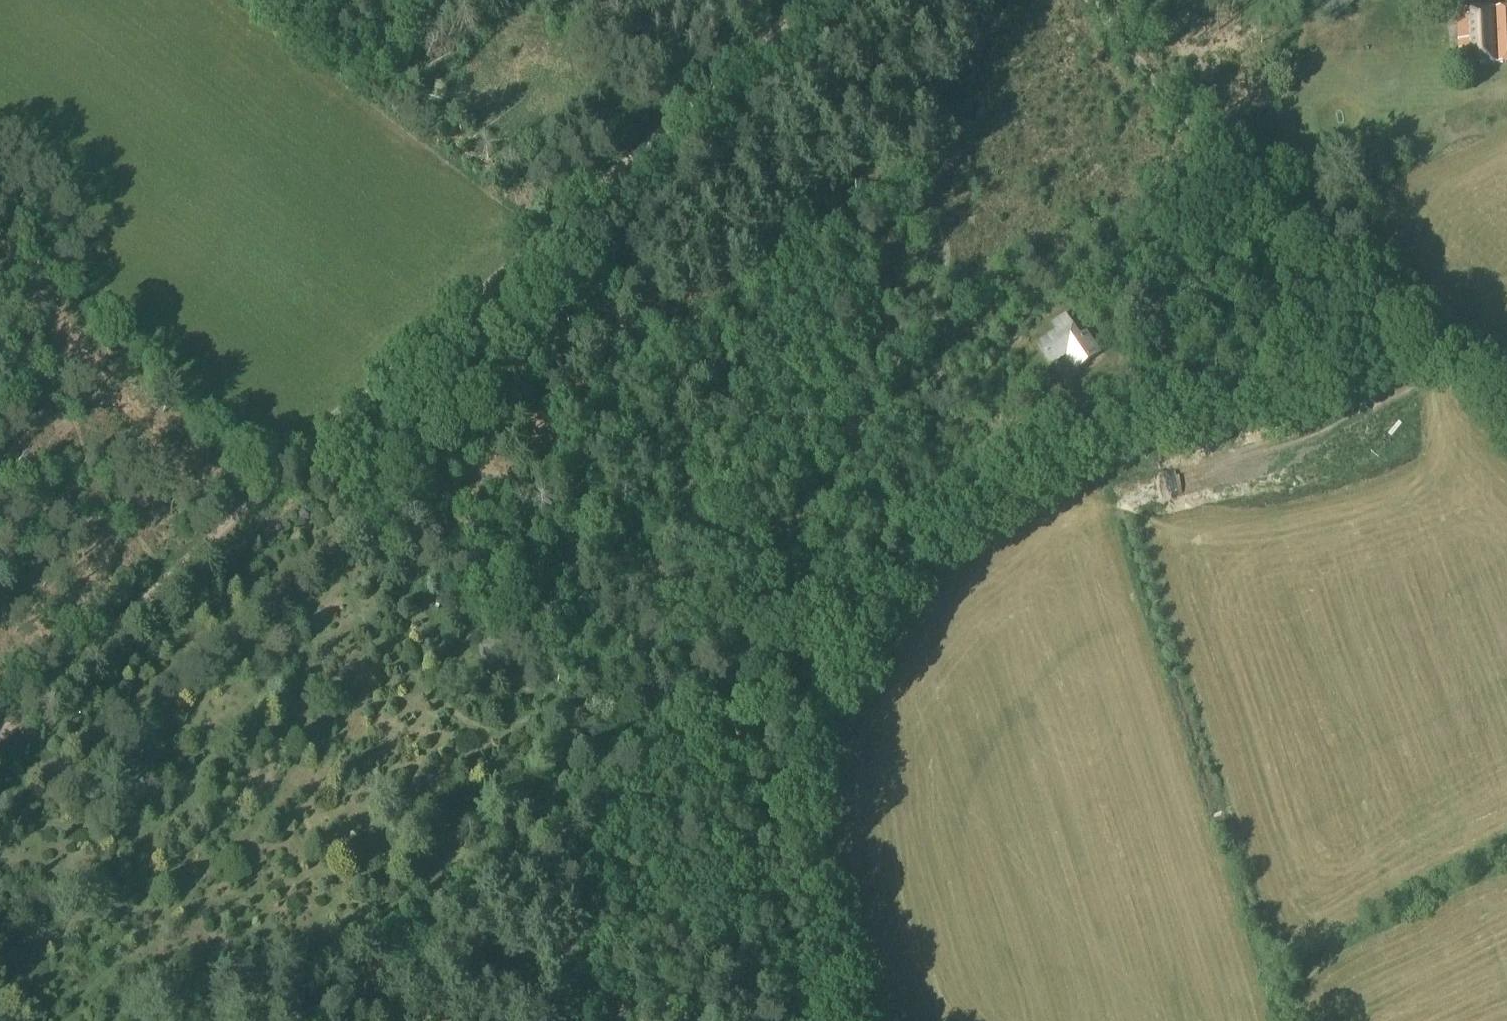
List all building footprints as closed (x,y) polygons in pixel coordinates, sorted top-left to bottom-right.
[(1459,12),(1460,49),(1464,49),(1464,65),(1506,63),(1506,10),(1459,12)] [(1080,339),(1065,316),(1053,324),(1058,331),(1038,345),(1052,365),(1066,355),(1077,370),(1099,355),(1085,335),(1080,339)]
